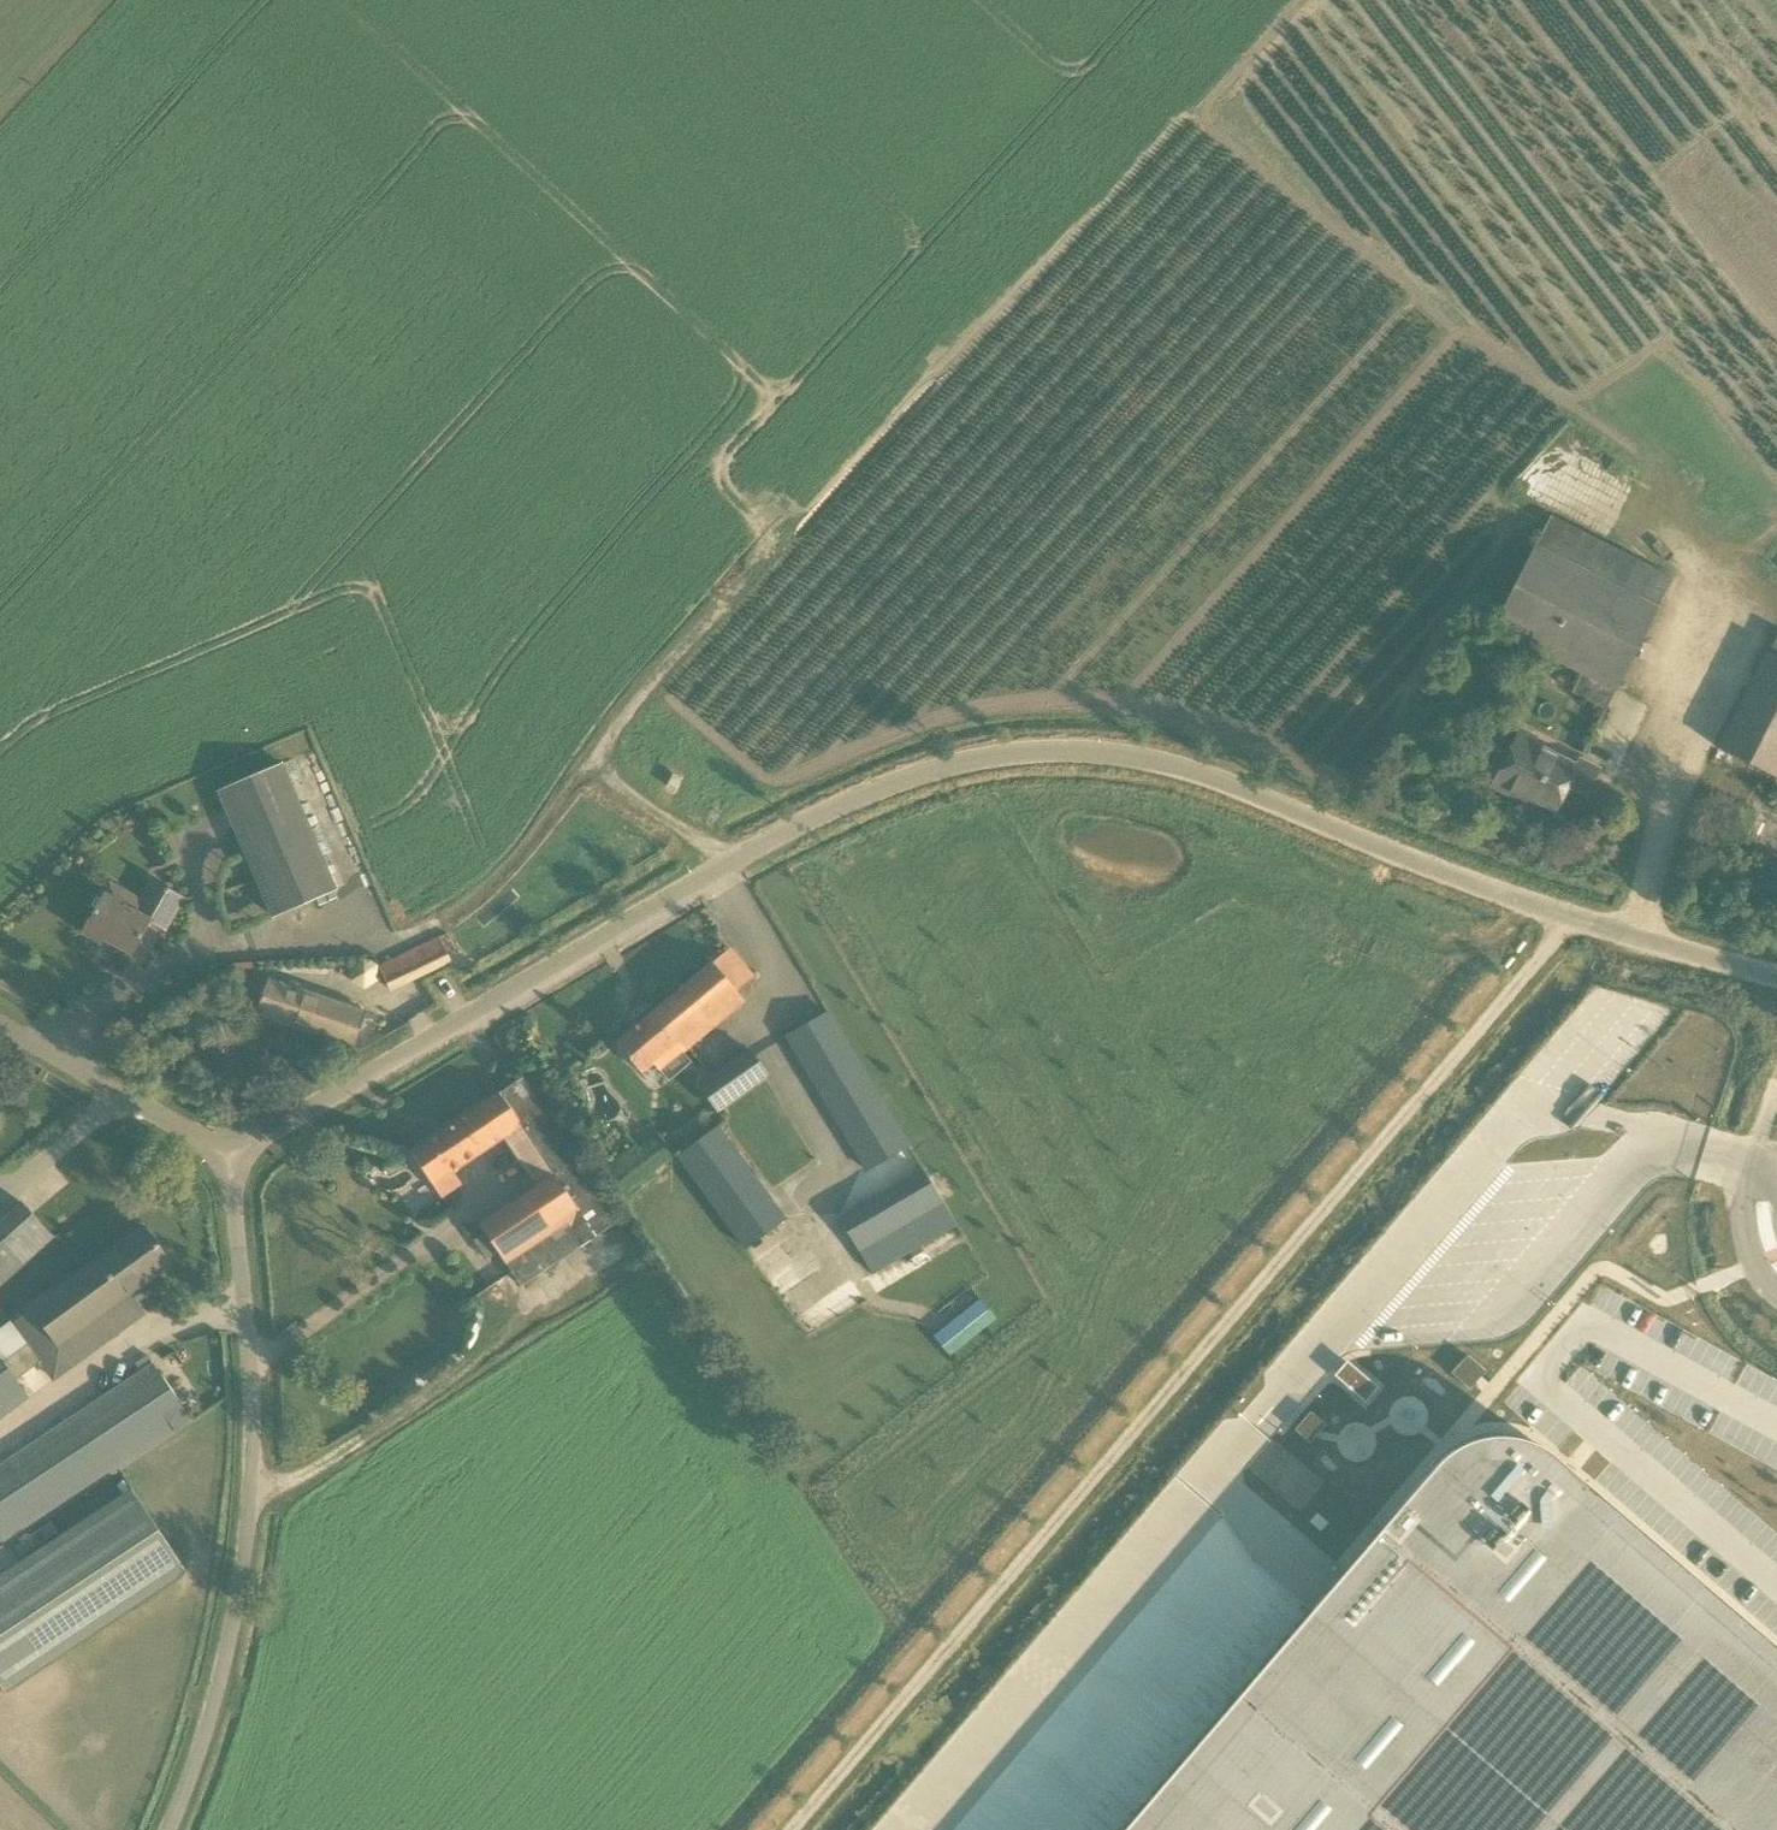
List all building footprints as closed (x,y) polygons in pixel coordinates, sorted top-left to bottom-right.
[(1603,706),(1670,575),(1543,511),(1488,620),(1582,667),(1571,689),(1603,706)] [(1713,747),(1776,777),(1776,631),(1769,628),(1713,747)] [(1587,795),(1598,764),(1507,730),(1486,788),(1551,812),(1560,786),(1587,795)] [(272,919),(338,891),(283,763),(217,791),(272,919)] [(666,786),(675,791),(682,777),(673,773),(666,786)] [(102,893),(106,896),(83,934),(100,945),(104,940),(127,954),(148,921),(163,931),(182,899),(152,881),(141,899),(110,880),(102,893)] [(451,962),(438,936),(379,965),(392,991),(451,962)] [(737,993),(754,979),(729,949),(713,963),(712,962),(615,1042),(641,1073),(679,1041),(686,1050),(744,1002),(737,993)] [(247,975),(235,1009),(353,1048),(366,1011),(270,979),(268,982),(247,975)] [(908,1146),(828,1011),(785,1036),(866,1171),(908,1146)] [(698,1083),(718,1111),(768,1075),(747,1047),(698,1083)] [(585,1246),(607,1232),(605,1229),(616,1222),(523,1078),(411,1151),(442,1198),(460,1186),(453,1174),(505,1140),(535,1186),(479,1223),(507,1265),(570,1223),(585,1246)] [(765,1190),(745,1160),(718,1124),(675,1156),(745,1249),(786,1219),(765,1190)] [(638,1148),(635,1144),(601,1170),(620,1195),(673,1154),(657,1134),(638,1148)] [(955,1224),(922,1170),(881,1196),(840,1220),(872,1273),(921,1244),(955,1224)] [(0,1223),(0,1285),(53,1237),(22,1202),(0,1223)] [(11,1325),(9,1322),(0,1329),(0,1419),(29,1397),(16,1381),(40,1363),(53,1381),(145,1313),(133,1297),(174,1266),(144,1225),(11,1325)] [(981,1298),(933,1336),(949,1356),(997,1317),(981,1298)] [(1347,1362),(1336,1375),(1365,1400),(1376,1387),(1347,1362)] [(153,1363),(141,1371),(0,1464),(0,1547),(191,1420),(153,1363)] [(1122,1829),(1776,1829),(1776,1647),(1651,1539),(1575,1474),(1575,1475),(1555,1458),(1554,1457),(1553,1456),(1552,1455),(1551,1454),(1549,1453),(1548,1452),(1547,1452),(1546,1451),(1545,1450),(1543,1449),(1542,1448),(1541,1448),(1540,1447),(1538,1446),(1537,1446),(1536,1445),(1534,1444),(1533,1444),(1532,1443),(1530,1443),(1529,1442),(1528,1442),(1526,1441),(1525,1441),(1523,1440),(1522,1440),(1521,1439),(1519,1439),(1518,1439),(1516,1438),(1515,1438),(1513,1438),(1512,1438),(1510,1437),(1509,1437),(1507,1437),(1506,1437),(1505,1437),(1503,1437),(1502,1437),(1500,1437),(1499,1437),(1497,1437),(1496,1437),(1494,1437),(1493,1437),(1491,1437),(1490,1437),(1488,1437),(1487,1438),(1486,1438),(1484,1438),(1483,1438),(1481,1439),(1480,1439),(1478,1439),(1477,1440),(1475,1440),(1474,1441),(1473,1441),(1471,1441),(1470,1442),(1469,1442),(1467,1443),(1466,1444),(1464,1444),(1463,1445),(1462,1445),(1460,1446),(1459,1447),(1458,1448),(1457,1448),(1422,1482),(1382,1528),(1300,1623),(1122,1829)] [(5,1690),(185,1570),(130,1488),(0,1575),(0,1682),(5,1690)]
